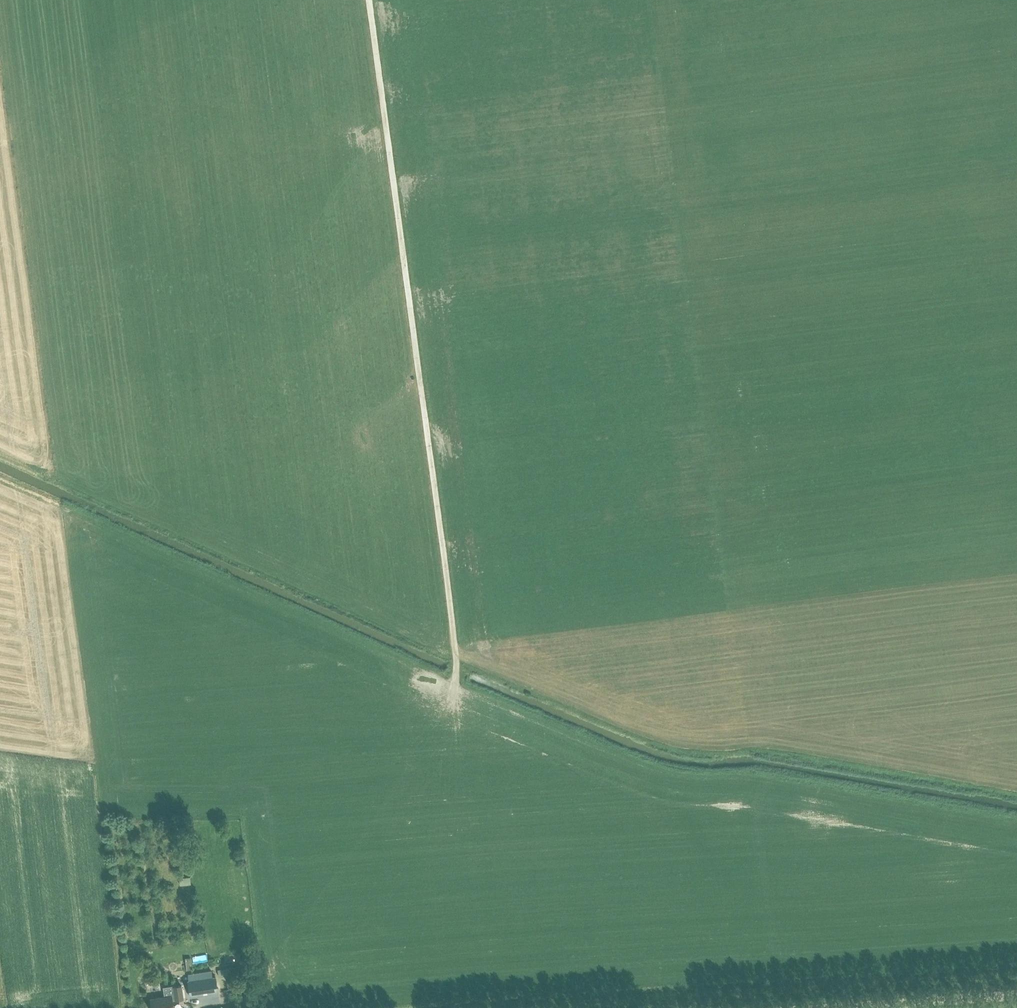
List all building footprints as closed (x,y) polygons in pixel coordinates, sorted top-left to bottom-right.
[(238,966),(230,967),(217,969),(218,976),(239,973),(238,966)] [(206,971),(188,974),(189,980),(188,980),(190,997),(218,992),(216,976),(213,977),(212,971),(206,972),(206,971)] [(151,999),(152,1007),(174,1007),(172,997),(175,997),(175,999),(184,998),(182,985),(174,986),(174,985),(164,987),(165,996),(151,999)]
